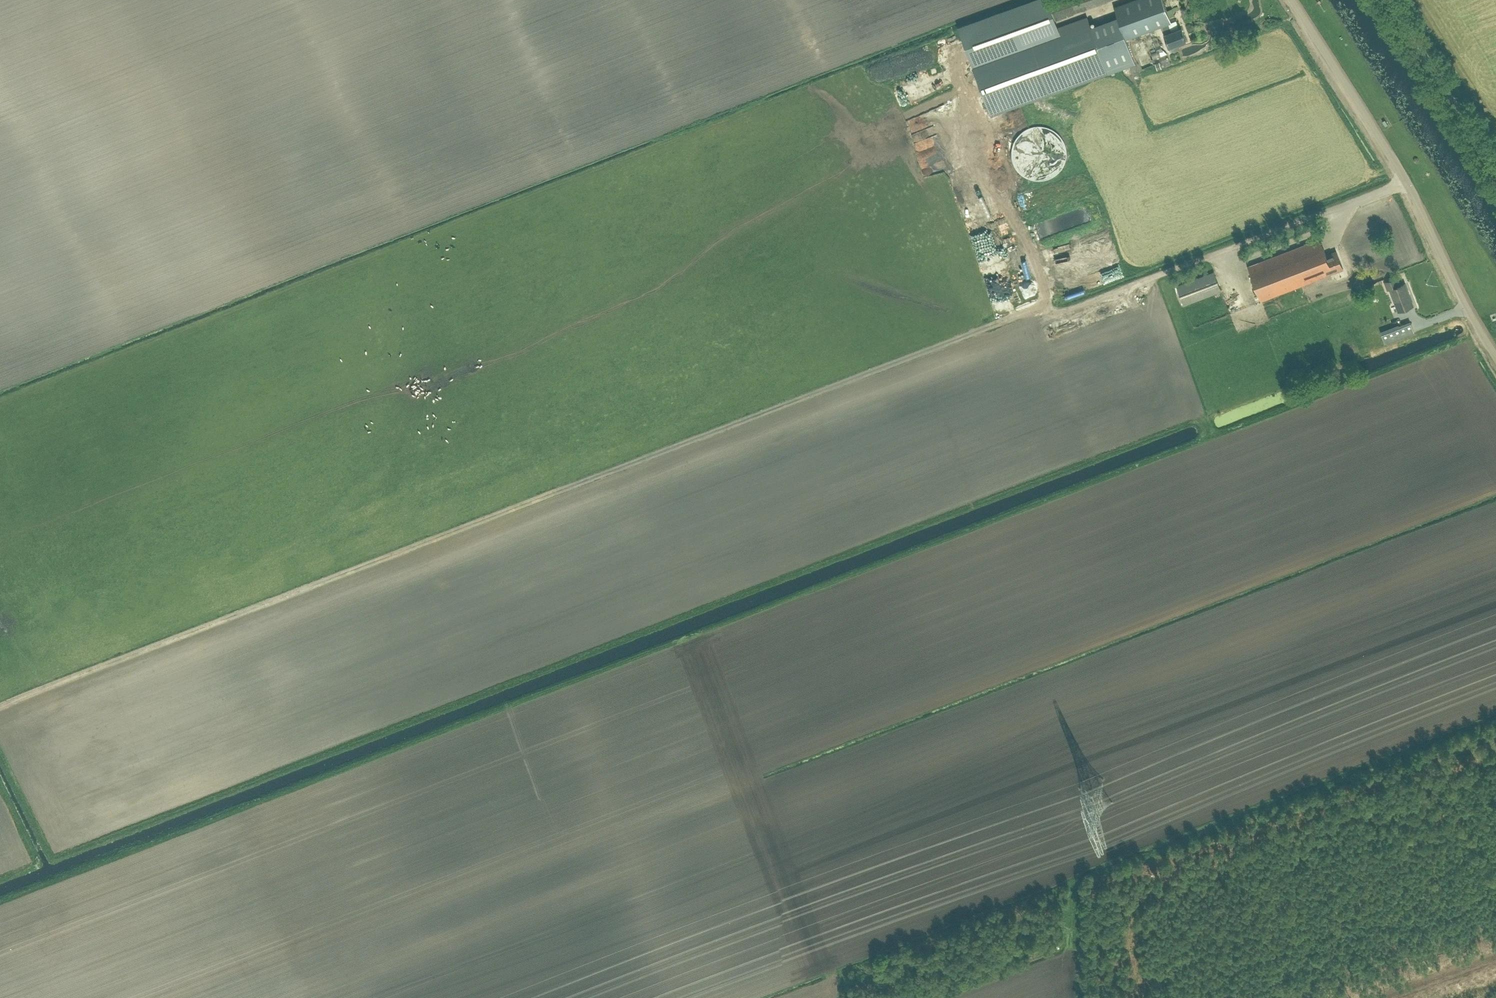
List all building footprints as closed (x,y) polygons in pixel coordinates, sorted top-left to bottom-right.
[(991,116),(1135,63),(1126,38),(1161,26),(1164,34),(1169,47),(1186,40),(1181,28),(1180,28),(1172,31),(1169,23),(1171,22),(1163,0),(1132,0),(1114,6),(1118,18),(1091,27),(1087,16),(1058,27),(1048,0),(1032,0),(959,27),(991,116)] [(942,42),(930,45),(932,51),(960,43),(957,32),(941,36),(942,42)] [(934,54),(922,56),(923,63),(935,61),(934,54)] [(899,74),(891,78),(895,87),(904,83),(899,74)] [(924,118),(944,110),(942,106),(922,114),(924,118)] [(1067,154),(1067,153),(1067,152),(1066,152),(1066,151),(1066,150),(1066,149),(1066,148),(1066,147),(1066,146),(1065,145),(1065,144),(1065,143),(1064,142),(1064,141),(1063,140),(1063,139),(1062,139),(1062,138),(1061,137),(1060,136),(1059,135),(1059,134),(1058,134),(1058,133),(1057,133),(1057,132),(1056,132),(1055,131),(1054,130),(1053,130),(1053,129),(1052,129),(1051,129),(1050,128),(1049,128),(1048,127),(1047,127),(1046,127),(1045,127),(1044,126),(1043,126),(1042,126),(1041,126),(1040,126),(1039,126),(1038,126),(1037,126),(1036,126),(1035,126),(1034,126),(1033,126),(1032,127),(1031,127),(1030,127),(1029,128),(1028,128),(1027,129),(1026,129),(1025,130),(1024,130),(1024,131),(1023,131),(1022,131),(1022,132),(1021,132),(1021,133),(1020,133),(1019,134),(1019,135),(1018,135),(1018,136),(1017,136),(1017,137),(1016,138),(1015,139),(1015,140),(1014,141),(1014,142),(1014,143),(1013,143),(1013,144),(1013,145),(1013,146),(1012,146),(1012,147),(1012,148),(1012,149),(1012,150),(1012,151),(1012,152),(1011,153),(1011,154),(1012,155),(1012,156),(1012,157),(1012,158),(1012,159),(1012,160),(1012,161),(1013,161),(1013,162),(1013,163),(1013,164),(1014,164),(1014,165),(1014,166),(1015,167),(1016,168),(1016,169),(1017,169),(1017,170),(1018,171),(1019,172),(1020,173),(1021,174),(1022,175),(1023,175),(1023,176),(1024,176),(1025,177),(1026,178),(1027,178),(1028,178),(1028,179),(1029,179),(1030,179),(1031,179),(1031,180),(1032,180),(1033,180),(1034,180),(1035,181),(1036,181),(1037,181),(1038,181),(1039,181),(1040,181),(1041,181),(1042,181),(1043,180),(1044,180),(1045,180),(1046,180),(1047,180),(1048,179),(1049,179),(1050,179),(1051,178),(1052,178),(1052,177),(1053,177),(1054,177),(1054,176),(1055,176),(1056,175),(1057,174),(1058,173),(1059,173),(1059,172),(1060,171),(1061,170),(1062,169),(1062,168),(1063,168),(1063,167),(1063,166),(1064,166),(1064,165),(1064,164),(1065,163),(1065,162),(1065,161),(1066,160),(1066,159),(1066,158),(1066,157),(1066,156),(1066,155),(1067,154)] [(917,138),(918,155),(931,154),(930,147),(940,146),(939,136),(917,138)] [(1025,200),(1026,207),(1034,206),(1033,199),(1025,200)] [(1326,253),(1320,238),(1248,266),(1261,300),(1336,271),(1335,271),(1343,267),(1337,251),(1329,255),(1328,252),(1326,253)] [(1011,253),(1005,256),(1010,268),(1016,266),(1011,253)] [(1032,264),(1018,264),(1018,281),(1032,281),(1032,264)] [(1221,290),(1214,272),(1176,286),(1184,305),(1221,290)] [(1399,285),(1396,278),(1385,282),(1387,289),(1390,289),(1398,311),(1413,305),(1405,283),(1399,285)] [(1235,310),(1244,305),(1238,291),(1228,296),(1235,310)]
